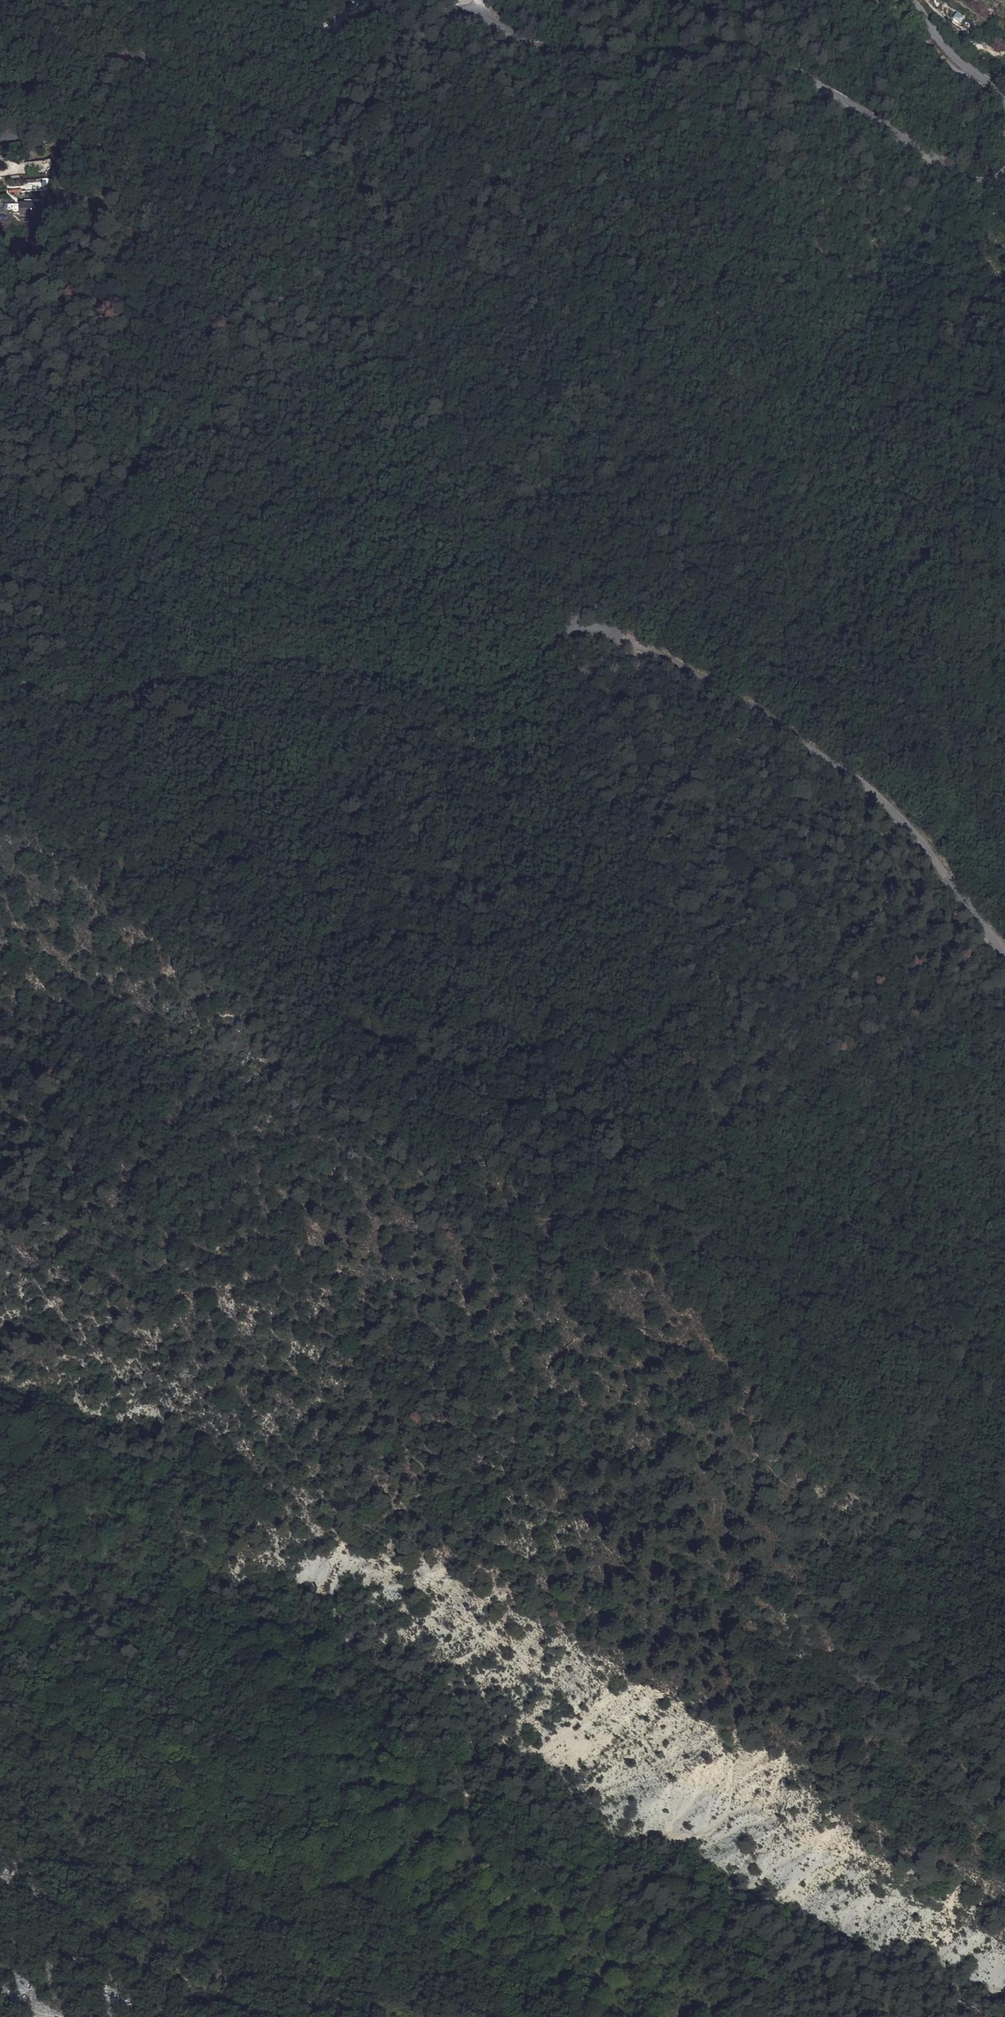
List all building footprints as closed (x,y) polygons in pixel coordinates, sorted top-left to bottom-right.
[(43,200),(18,200),(18,216),(43,215),(43,200)] [(381,1736),(368,1738),(372,1756),(384,1753),(381,1736)]
